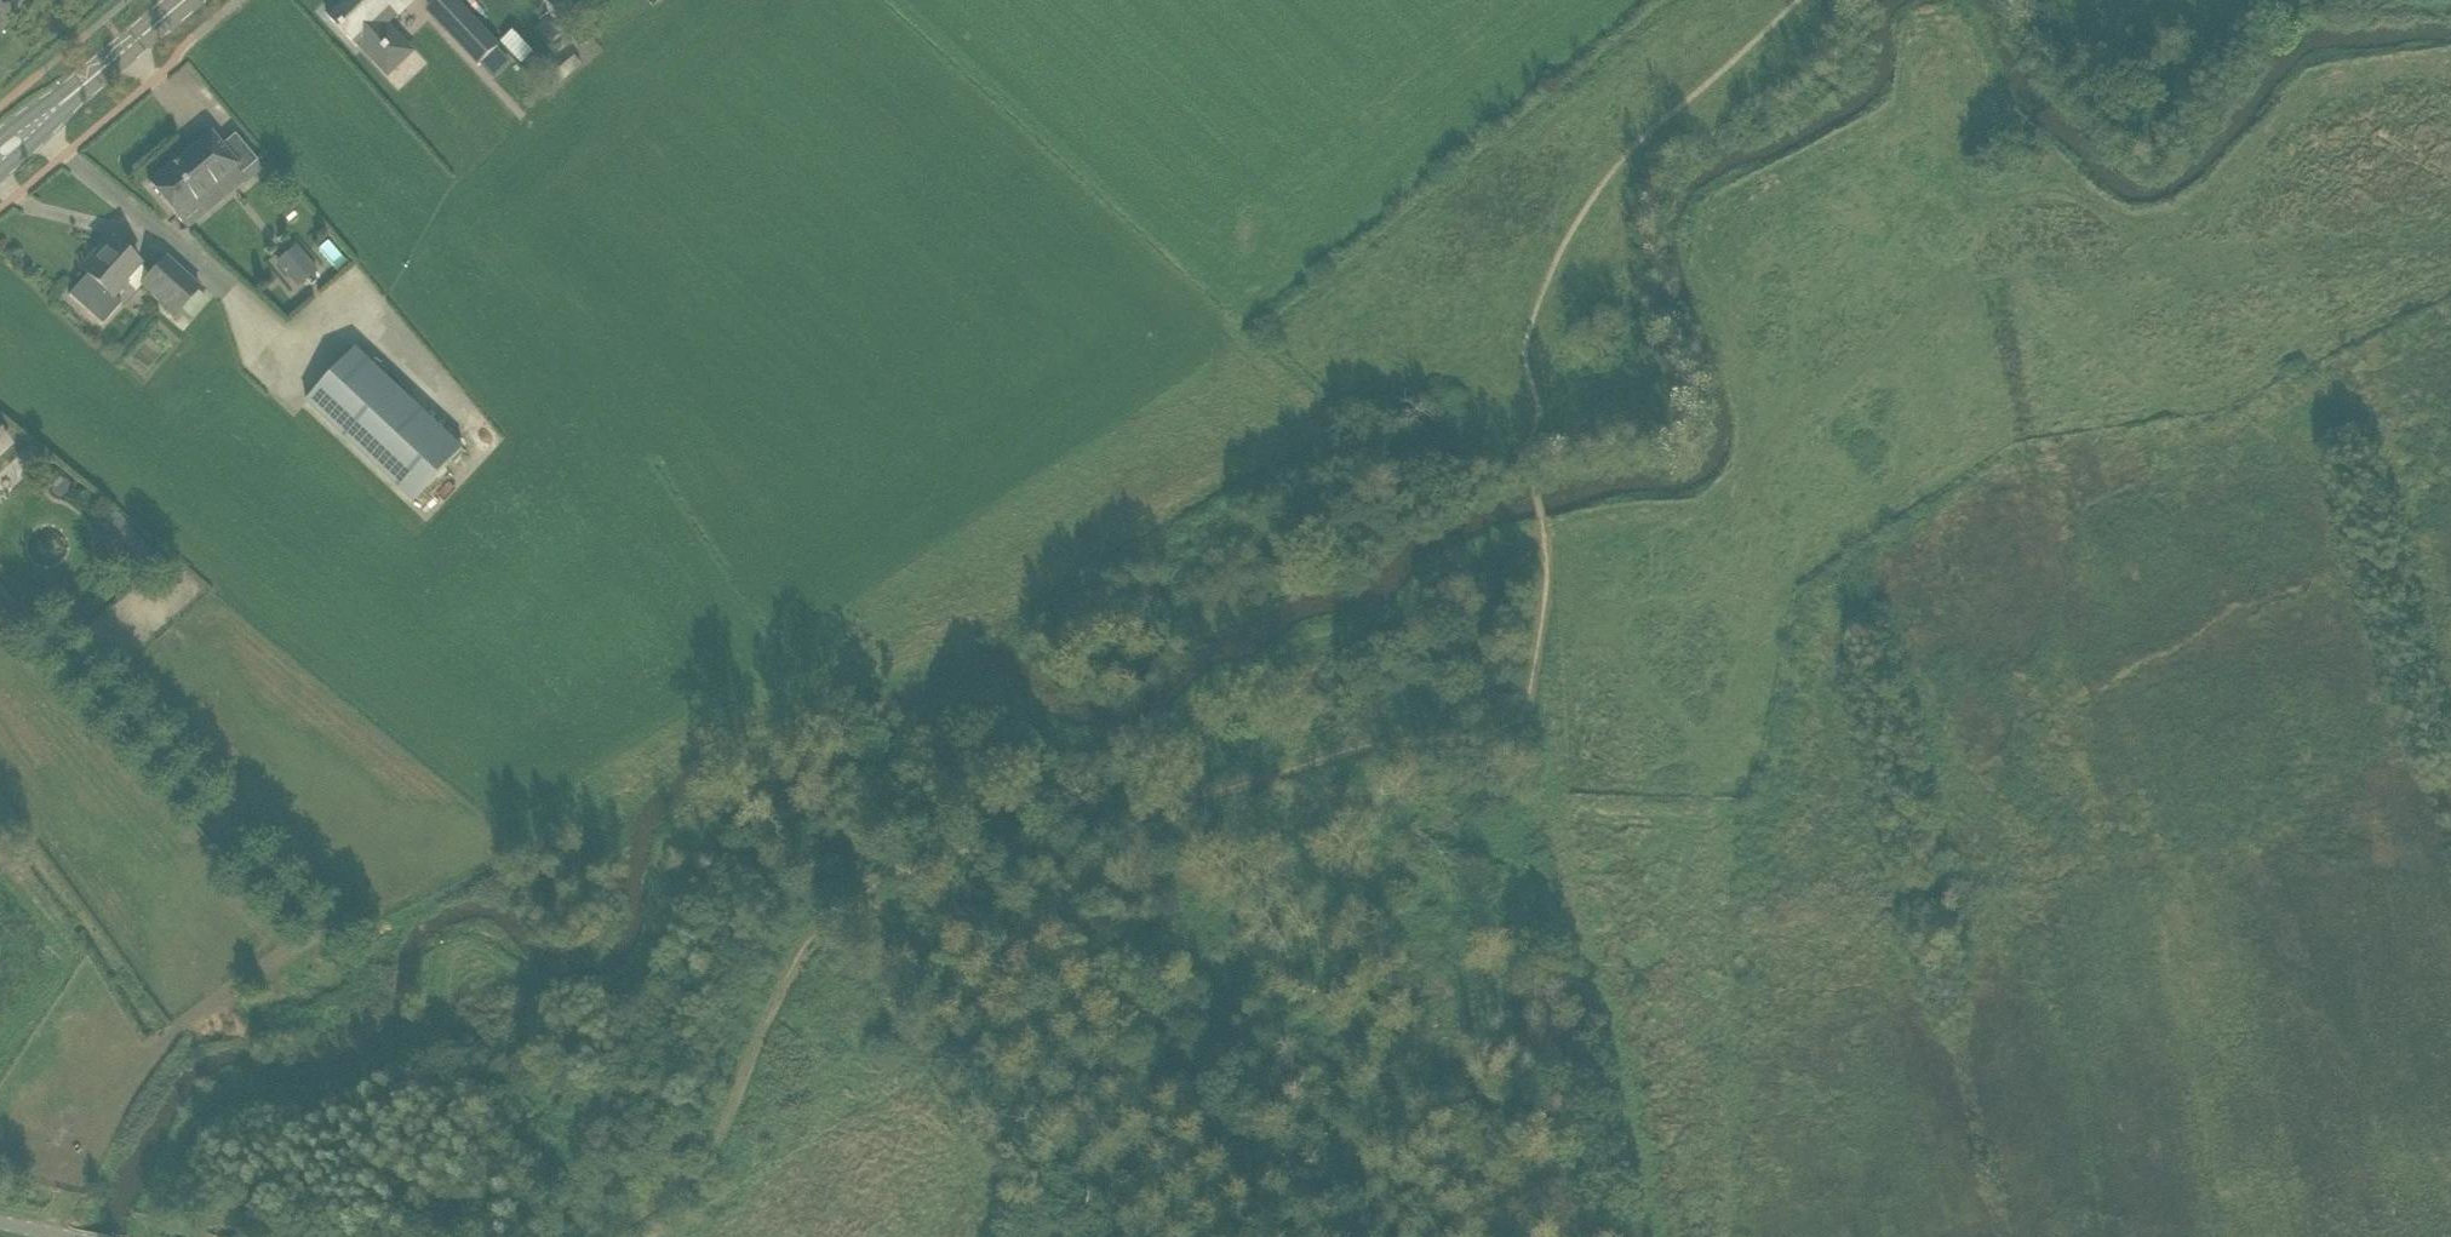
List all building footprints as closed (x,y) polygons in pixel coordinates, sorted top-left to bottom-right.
[(327,14),(356,46),(360,42),(375,58),(384,50),(386,52),(390,48),(389,46),(397,37),(385,24),(390,19),(389,18),(396,12),(397,13),(411,0),(342,0),(327,14)] [(467,10),(446,30),(479,65),(500,46),(467,10)] [(547,20),(535,31),(547,45),(559,35),(547,20)] [(245,181),(235,170),(239,167),(210,132),(149,184),(187,230),(245,181)] [(87,274),(68,294),(102,325),(120,305),(114,299),(129,284),(127,282),(141,266),(127,253),(109,237),(89,259),(95,264),(86,273),(87,274)] [(275,263),(297,288),(317,270),(296,245),(275,263)] [(139,285),(174,318),(201,288),(165,256),(139,285)] [(305,402),(413,503),(463,449),(356,348),(305,402)] [(11,447),(0,435),(0,458),(11,447)] [(45,479),(54,489),(62,482),(53,472),(45,479)] [(117,513),(102,525),(145,575),(159,562),(117,513)]
